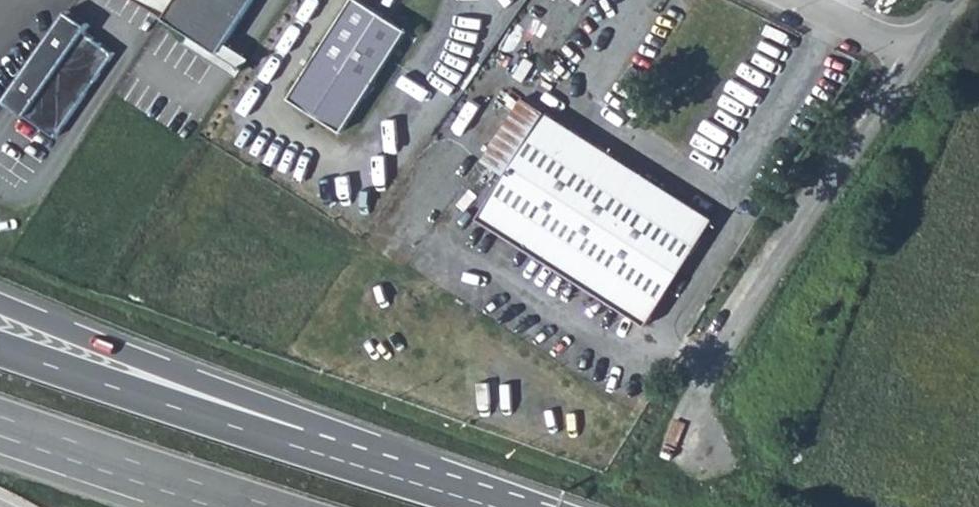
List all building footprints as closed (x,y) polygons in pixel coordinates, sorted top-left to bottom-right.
[(145,0),(196,32),(215,44),(221,35),(230,41),(256,0),(145,0)] [(295,94),(347,126),(411,26),(371,0),(354,0),(295,94)] [(87,28),(67,14),(4,105),(56,141),(115,57),(82,34),(87,28)] [(196,32),(190,43),(242,75),(256,56),(230,41),(225,50),(215,44),(196,32)] [(221,35),(215,44),(225,50),(230,41),(221,35)] [(547,116),(480,221),(650,328),(716,221),(547,116)]
